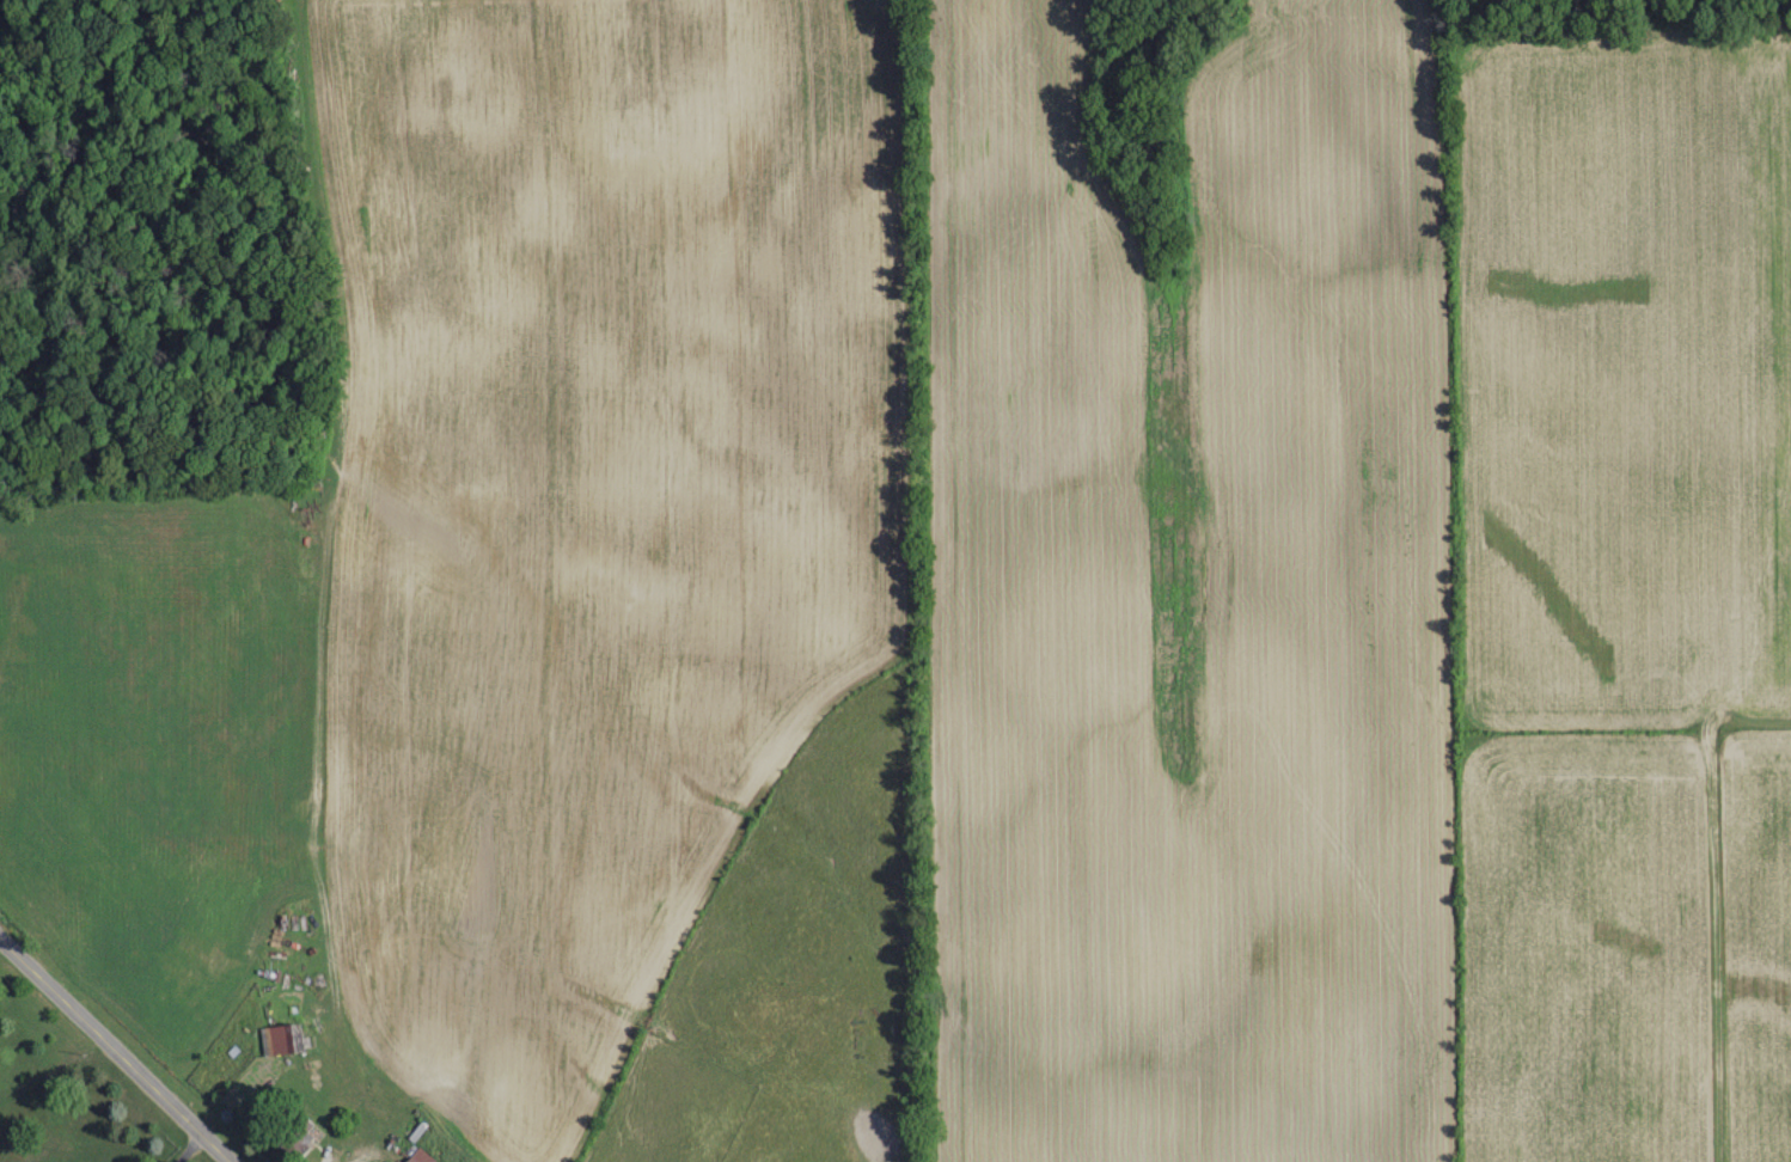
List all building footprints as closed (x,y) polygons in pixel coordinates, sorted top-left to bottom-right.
[(299,1023),(271,1025),(273,1054),(302,1051),(299,1023)] [(294,1160),(314,1139),(308,1133),(314,1126),(297,1110),(270,1138),(294,1160)] [(436,1161),(413,1144),(400,1161),(435,1161),(436,1161)]
